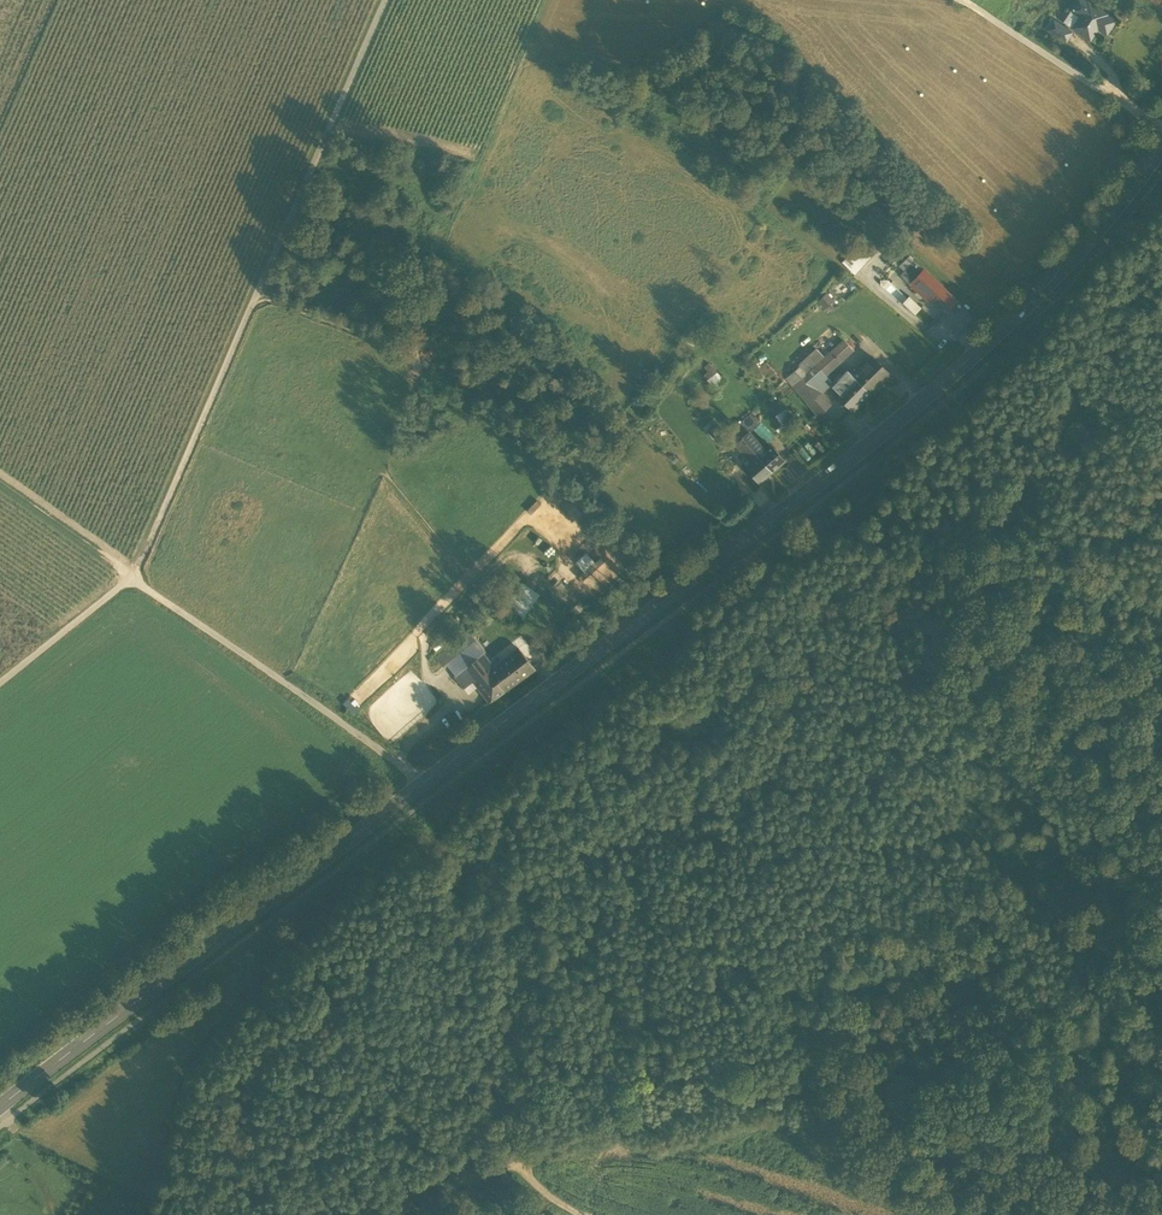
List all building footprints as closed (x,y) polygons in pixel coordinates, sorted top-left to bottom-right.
[(1090,39),(1099,24),(1108,30),(1114,21),(1105,15),(1106,14),(1088,2),(1087,3),(1083,0),(1077,0),(1072,7),(1081,13),(1072,27),(1090,39)] [(1081,13),(1072,7),(1063,21),(1072,27),(1081,13)] [(1048,29),(1066,41),(1072,32),(1054,20),(1048,29)] [(869,239),(882,250),(891,240),(878,229),(869,239)] [(850,269),(855,273),(869,259),(858,248),(850,257),(856,263),(850,269)] [(907,274),(917,264),(909,256),(899,266),(907,274)] [(844,262),(850,269),(856,263),(850,257),(844,262)] [(904,278),(910,284),(924,270),(917,264),(907,274),(904,278)] [(930,298),(945,311),(956,300),(924,270),(910,284),(927,300),(930,298)] [(827,292),(817,300),(824,308),(834,300),(827,292)] [(909,296),(902,304),(914,315),(921,308),(909,296)] [(821,391),(831,382),(825,375),(853,349),(844,339),(824,356),(805,373),(791,385),(808,404),(820,393),(821,392),(821,391)] [(824,356),(817,349),(799,366),(805,373),(824,356)] [(872,357),(853,376),(870,392),(889,373),(872,357)] [(707,371),(703,374),(707,379),(717,371),(709,362),(704,367),(707,371)] [(785,378),(791,385),(805,373),(799,366),(785,378)] [(832,386),(837,391),(853,376),(847,370),(832,386)] [(717,371),(707,379),(714,388),(724,380),(717,371)] [(694,373),(689,380),(698,387),(703,380),(694,373)] [(870,392),(853,376),(837,391),(854,408),(870,392)] [(837,391),(835,394),(852,411),(854,408),(837,391)] [(808,404),(818,415),(830,404),(820,393),(808,404)] [(732,415),(739,421),(751,406),(744,400),(732,415)] [(785,407),(775,416),(786,428),(795,419),(785,407)] [(750,414),(744,419),(752,429),(751,429),(752,430),(759,423),(750,414)] [(749,432),(751,429),(752,429),(744,419),(722,438),(730,448),(736,443),(735,443),(742,437),(749,432)] [(716,422),(705,431),(713,439),(723,431),(716,422)] [(771,471),(784,460),(770,445),(765,450),(761,450),(761,446),(749,432),(742,437),(771,471)] [(745,467),(758,482),(771,471),(742,437),(735,443),(736,443),(748,458),(751,458),(751,462),(745,467)] [(730,448),(722,438),(716,443),(725,453),(730,448)] [(594,547),(588,552),(594,559),(600,554),(594,547)] [(575,562),(583,571),(595,561),(586,552),(575,562)] [(583,571),(578,576),(582,580),(604,561),(600,557),(595,561),(583,571)] [(506,604),(523,616),(539,594),(522,582),(506,604)] [(571,609),(576,614),(582,608),(578,603),(571,609)] [(435,658),(442,667),(445,664),(476,639),(470,632),(458,640),(456,638),(445,648),(446,649),(435,658)] [(439,639),(431,646),(436,651),(444,644),(439,639)] [(445,664),(455,676),(464,669),(477,659),(483,654),(485,652),(476,639),(445,664)] [(478,687),(490,702),(500,694),(500,695),(535,669),(519,649),(494,668),(488,673),(488,672),(487,672),(483,667),(483,666),(477,659),(464,669),(474,682),(478,687)] [(477,659),(483,666),(489,661),(483,654),(477,659)] [(494,668),(489,661),(483,666),(483,667),(487,672),(488,672),(488,673),(494,668)] [(455,677),(465,689),(474,682),(464,669),(455,676),(455,677)] [(474,682),(465,689),(469,694),(478,687),(474,682)] [(348,700),(343,704),(353,715),(358,710),(348,700)]
